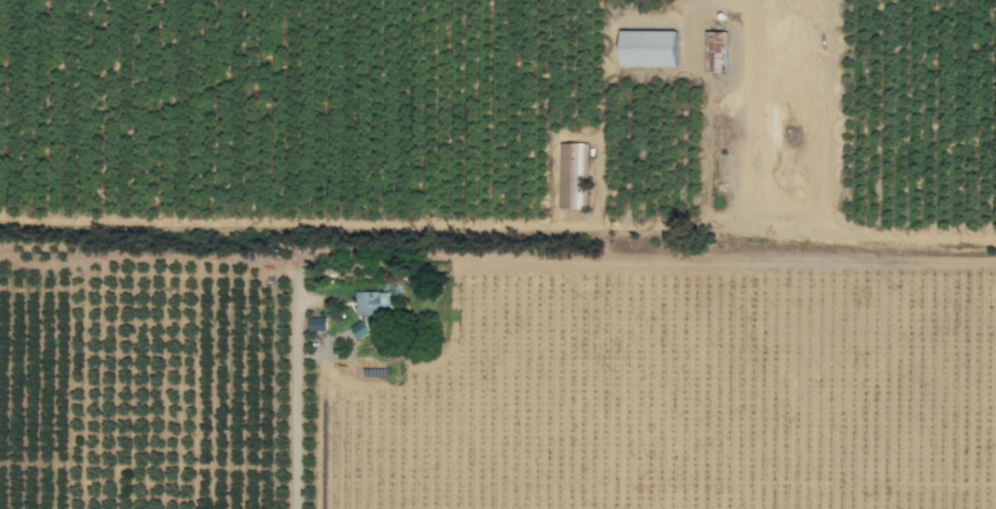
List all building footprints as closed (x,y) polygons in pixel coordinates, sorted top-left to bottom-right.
[(678,31),(621,31),(621,66),(678,66),(678,31)] [(727,33),(708,32),(707,71),(727,71),(727,33)] [(588,144),(560,144),(559,209),(587,209),(588,144)] [(396,292),(357,291),(356,314),(395,315),(396,292)] [(326,331),(326,318),(310,317),(310,331),(326,331)] [(350,327),(358,339),(369,332),(362,320),(350,327)]
